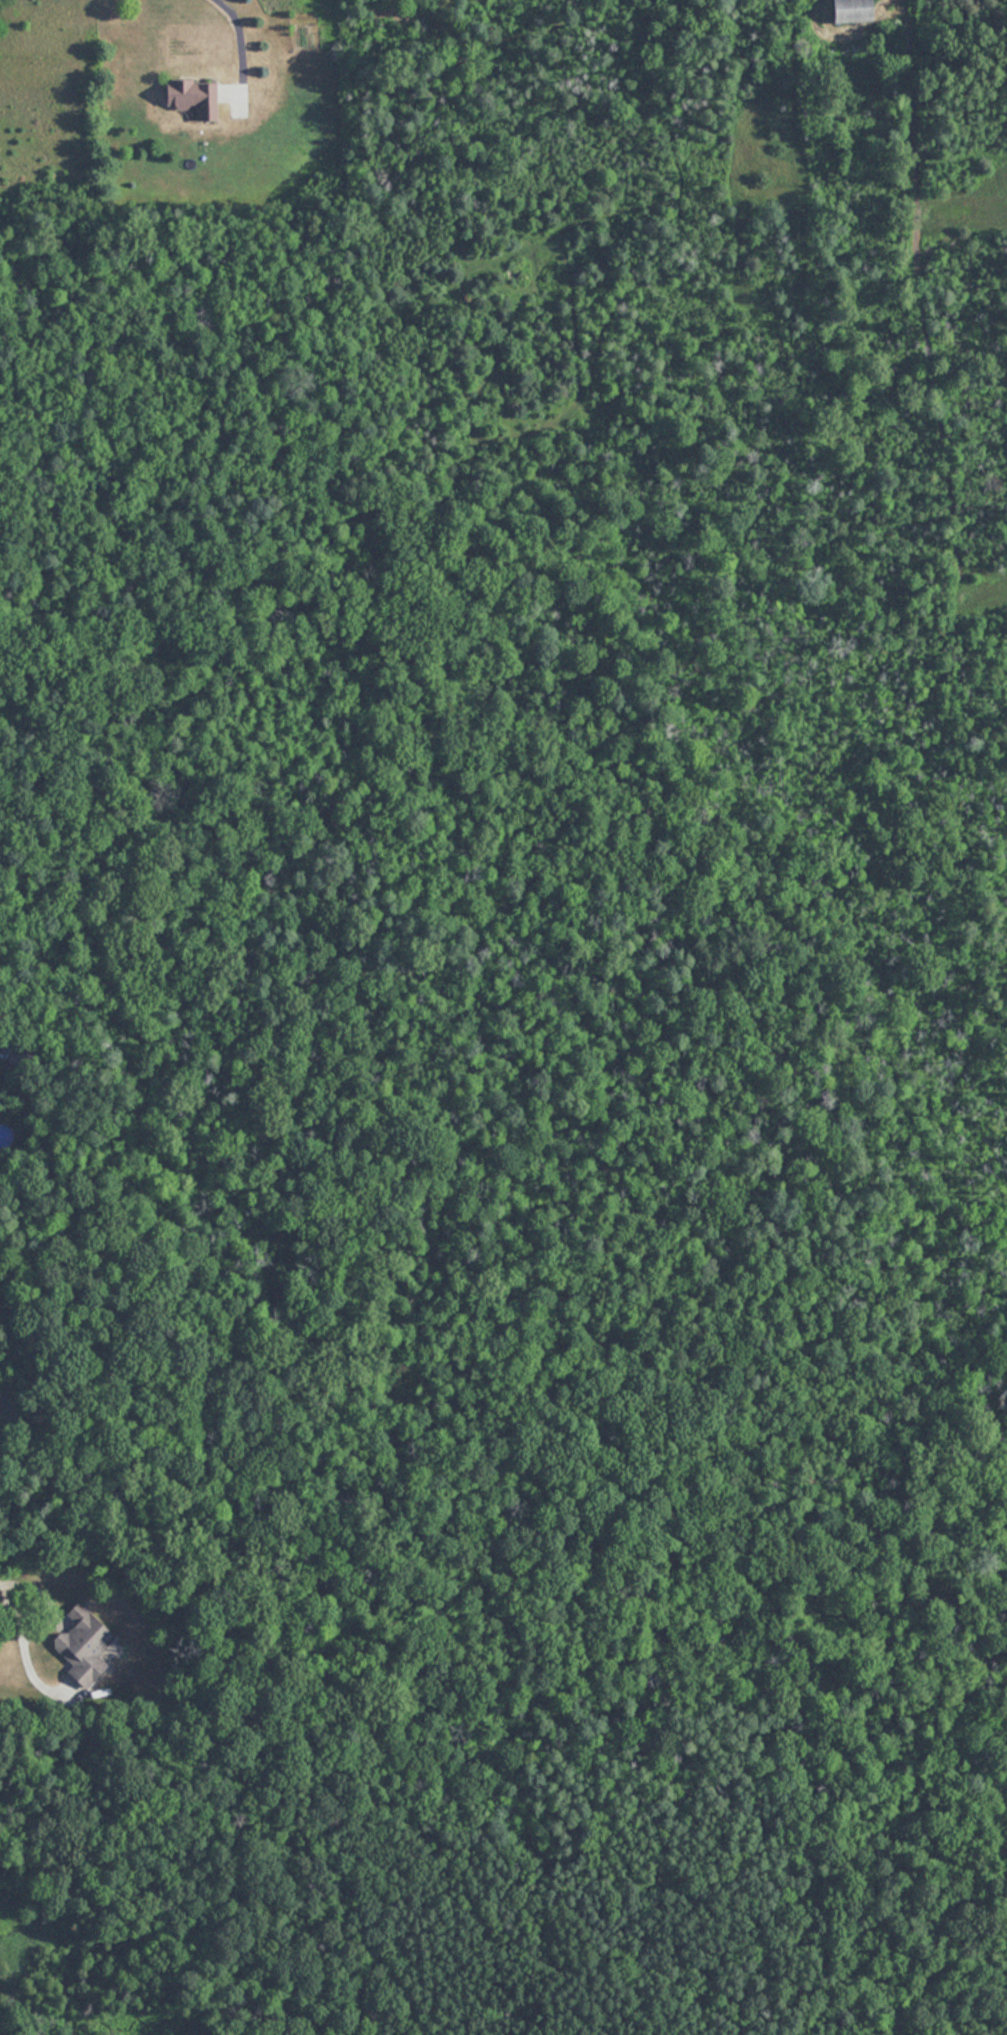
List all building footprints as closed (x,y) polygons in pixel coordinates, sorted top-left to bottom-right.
[(856,21),(856,0),(818,0),(818,21),(856,21)] [(163,80),(164,93),(156,94),(156,107),(187,106),(187,121),(209,120),(209,80),(163,80)] [(83,1602),(48,1640),(86,1676),(121,1638),(83,1602)]
